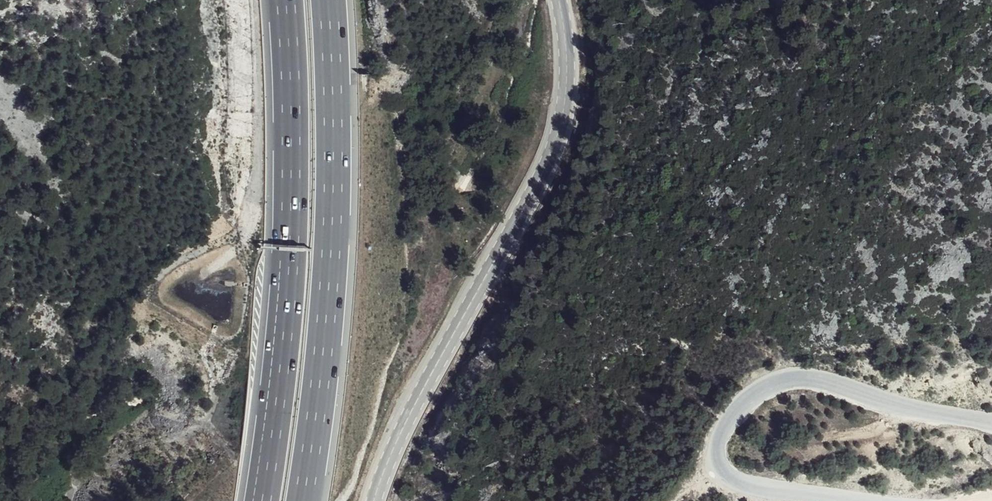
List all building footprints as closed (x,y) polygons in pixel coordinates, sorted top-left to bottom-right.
[(486,229),(479,237),(482,241),(492,232),(486,229)]
